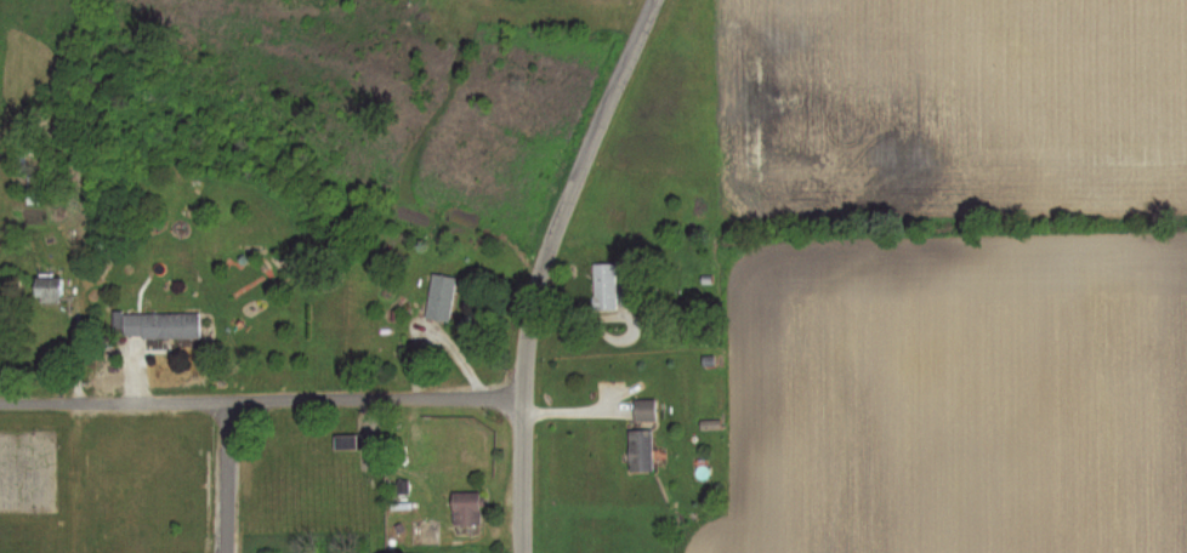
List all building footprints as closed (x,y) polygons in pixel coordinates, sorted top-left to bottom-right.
[(616,311),(616,264),(593,264),(593,311),(616,311)] [(450,323),(457,279),(432,274),(425,319),(450,323)] [(61,304),(61,278),(33,278),(33,304),(61,304)] [(121,315),(121,339),(198,339),(198,315),(121,315)] [(633,422),(655,422),(655,400),(633,400),(633,422)] [(652,473),(652,431),(628,431),(628,473),(652,473)] [(334,449),(357,449),(357,437),(334,437),(334,449)] [(478,494),(450,494),(450,526),(478,526),(478,494)]
